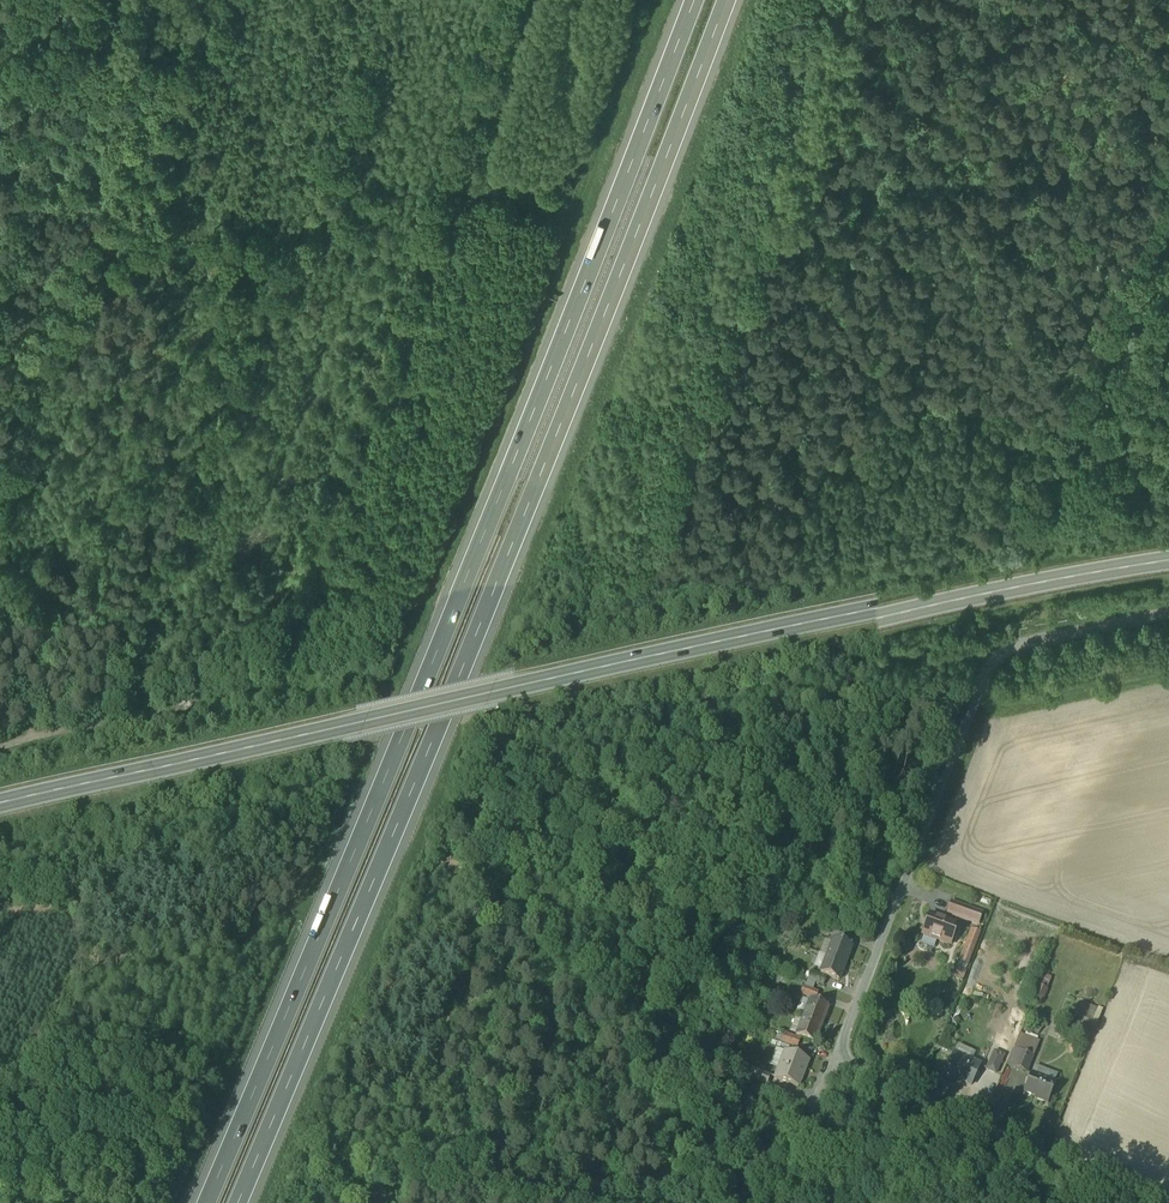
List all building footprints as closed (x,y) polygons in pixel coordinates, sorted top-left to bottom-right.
[(953,900),(948,912),(978,923),(983,911),(953,900)] [(930,914),(923,934),(948,943),(948,942),(951,943),(954,935),(951,934),(955,923),(930,914)] [(831,926),(828,933),(843,939),(846,932),(831,926)] [(980,933),(971,929),(959,962),(968,965),(980,933)] [(834,939),(821,973),(839,980),(852,946),(834,939)] [(812,971),(809,979),(823,985),(826,977),(812,971)] [(1043,974),(1034,997),(1042,1001),(1051,978),(1043,974)] [(801,993),(816,999),(819,992),(804,986),(801,993)] [(811,1000),(797,1036),(815,1042),(828,1007),(811,1000)] [(1096,1010),(1080,1003),(1073,1020),(1089,1026),(1096,1010)] [(782,1041),(797,1047),(800,1039),(785,1033),(782,1041)] [(1007,1064),(1026,1072),(1038,1042),(1019,1035),(1014,1048),(1013,1048),(1007,1064)] [(785,1051),(775,1078),(799,1087),(808,1060),(785,1051)] [(987,1069),(996,1073),(1004,1055),(995,1051),(987,1069)] [(955,1077),(972,1085),(981,1065),(954,1053),(945,1072),(946,1073),(944,1077),(953,1081),(955,1077)] [(749,1078),(767,1085),(771,1075),(753,1069),(749,1078)] [(1034,1097),(1048,1103),(1056,1083),(1032,1073),(1024,1092),(1035,1096),(1034,1097)]
